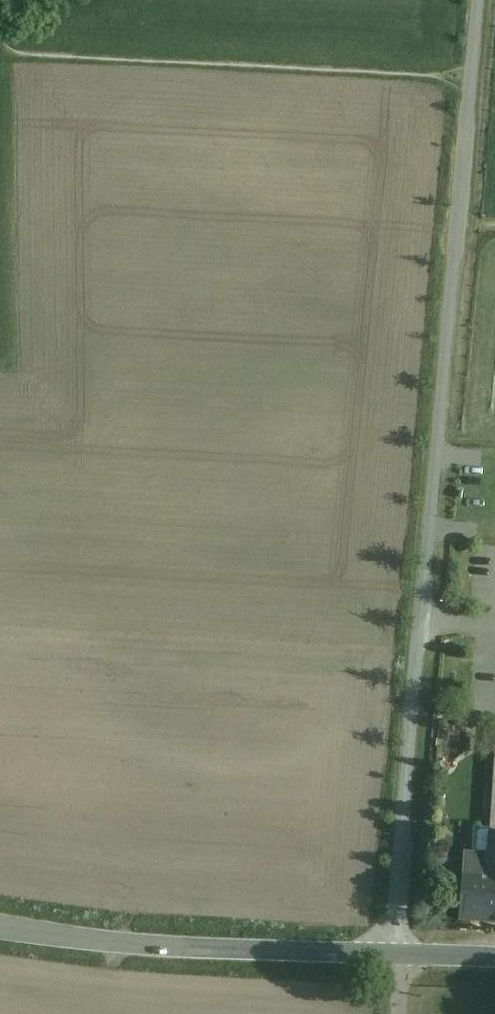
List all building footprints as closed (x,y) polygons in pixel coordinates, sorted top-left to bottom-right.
[(488,853),(465,851),(460,918),(494,921),(494,756),(488,853)]
